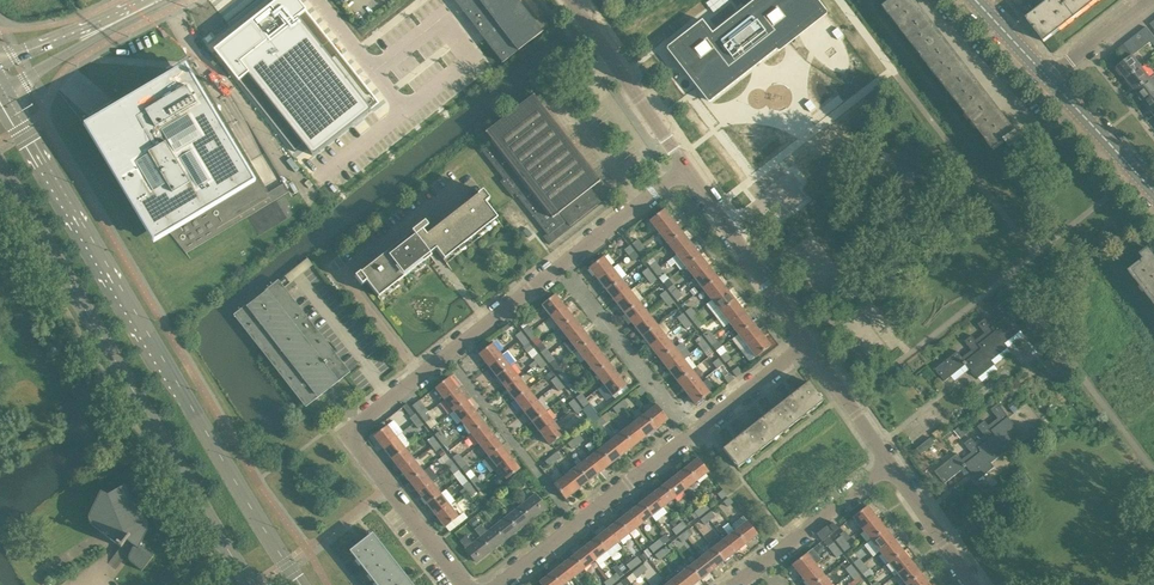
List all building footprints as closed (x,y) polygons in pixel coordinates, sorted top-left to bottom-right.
[(216,57),(295,157),(304,150),(313,160),(381,107),(297,0),(289,0),(283,4),(280,0),(278,0),(266,10),(270,15),(216,57)] [(503,63),(542,32),(517,0),(454,0),(503,63)] [(826,11),(817,0),(754,0),(711,33),(701,20),(667,47),(710,101),(776,50),(826,11)] [(883,7),(994,151),(1005,142),(1012,150),(1024,141),(1017,132),(1014,134),(990,103),(950,52),(910,0),(893,0),(883,7)] [(1019,10),(1031,0),(1020,0),(1015,4),(1019,10)] [(1019,10),(1024,16),(1036,6),(1031,0),(1019,10)] [(1040,12),(1028,21),(1044,42),(1092,5),(1098,0),(1055,0),(1040,12)] [(1024,16),(1028,21),(1040,12),(1036,6),(1024,16)] [(1151,42),(1153,39),(1153,37),(1146,27),(1140,31),(1149,43),(1151,42)] [(1143,47),(1149,43),(1140,31),(1135,36),(1143,47)] [(1135,36),(1129,40),(1138,52),(1143,47),(1135,36)] [(1133,55),(1138,52),(1129,40),(1123,45),(1132,56),(1133,55)] [(1126,61),(1132,56),(1123,45),(1117,49),(1126,61)] [(1125,79),(1142,66),(1133,55),(1132,56),(1126,61),(1116,68),(1125,79)] [(255,183),(184,63),(83,126),(135,212),(153,243),(184,225),(255,183)] [(1151,78),(1142,66),(1125,79),(1134,91),(1151,78)] [(1153,93),(1153,75),(1151,78),(1134,91),(1143,102),(1153,93)] [(585,184),(590,181),(522,92),(496,112),(499,115),(487,125),(490,129),(484,134),(527,189),(517,196),(549,238),(598,201),(585,184)] [(1153,112),(1153,93),(1143,102),(1152,113),(1153,112)] [(428,239),(425,235),(422,231),(428,227),(424,222),(411,232),(414,236),(363,276),(360,272),(354,277),(361,286),(366,282),(378,297),(431,256),(430,255),(436,250),(446,263),(499,222),(485,203),(489,200),(482,191),(476,195),(479,199),(428,239)] [(658,232),(673,221),(664,209),(649,221),(658,232)] [(673,221),(658,232),(667,244),(682,232),(673,221)] [(682,232),(667,244),(676,255),(691,244),(682,232)] [(632,244),(637,249),(642,245),(638,239),(632,244)] [(680,270),(685,266),(699,255),(691,244),(676,255),(667,262),(670,267),(675,263),(680,270)] [(637,249),(641,255),(646,251),(642,245),(637,249)] [(629,256),(634,251),(630,246),(624,250),(629,256)] [(1153,304),(1153,262),(1150,256),(1153,254),(1149,248),(1140,255),(1144,260),(1129,272),(1153,304)] [(638,257),(634,251),(629,256),(633,261),(638,257)] [(699,255),(685,266),(694,278),(708,266),(699,255)] [(597,279),(612,268),(603,257),(588,268),(597,279)] [(289,290),(314,269),(306,259),(281,279),(289,290)] [(650,266),(655,272),(660,268),(655,262),(650,266)] [(708,266),(694,278),(702,289),(717,278),(708,266)] [(621,279),(612,268),(597,279),(606,291),(621,279)] [(655,272),(659,277),(664,273),(660,268),(655,272)] [(642,273),(646,278),(652,274),(647,269),(642,273)] [(651,284),(656,280),(652,274),(646,278),(651,284)] [(717,278),(702,289),(711,300),(726,289),(717,278)] [(621,279),(606,291),(615,302),(630,291),(621,279)] [(233,315),(262,353),(305,407),(350,372),(278,280),(233,315)] [(672,295),(677,291),(673,285),(668,289),(672,295)] [(694,287),(689,291),(693,296),(698,292),(694,287)] [(726,289),(711,300),(720,312),(735,300),(726,289)] [(639,302),(630,291),(615,302),(624,314),(639,302)] [(660,295),(664,301),(669,297),(665,291),(660,295)] [(681,296),(677,291),(672,295),(676,300),(681,296)] [(551,317),(564,306),(555,295),(541,305),(551,317)] [(668,306),(673,302),(669,297),(664,301),(668,306)] [(735,300),(720,312),(729,323),(744,312),(735,300)] [(935,369),(945,381),(967,364),(978,378),(995,365),(992,361),(1008,348),(1005,344),(1022,331),(1009,314),(998,301),(991,307),(998,316),(989,323),(985,318),(978,324),(985,333),(976,340),(972,336),(965,341),(972,350),(963,358),(958,351),(935,369)] [(639,302),(624,314),(633,325),(648,314),(639,302)] [(573,318),(564,306),(551,317),(559,328),(573,318)] [(685,312),(690,317),(695,313),(691,308),(685,312)] [(744,312),(729,323),(738,334),(752,323),(744,312)] [(695,313),(690,317),(694,323),(699,319),(695,313)] [(656,325),(648,314),(633,325),(642,336),(656,325)] [(682,324),(687,319),(683,314),(677,318),(682,324)] [(581,329),(573,318),(559,328),(568,339),(581,329)] [(691,325),(687,319),(682,324),(686,329),(691,325)] [(523,330),(527,335),(532,331),(528,326),(529,325),(526,322),(521,326),(523,330)] [(752,323),(738,334),(746,346),(761,334),(752,323)] [(656,325),(642,336),(651,348),(665,336),(656,325)] [(590,340),(581,329),(568,339),(577,351),(590,340)] [(703,334),(707,340),(713,336),(708,330),(703,334)] [(527,335),(532,340),(536,336),(532,331),(527,335)] [(519,341),(525,337),(520,332),(515,336),(519,341)] [(761,334),(746,346),(756,357),(770,346),(761,334)] [(674,348),(665,336),(651,348),(659,359),(674,348)] [(699,346),(704,342),(700,336),(695,341),(699,346)] [(707,340),(712,345),(717,341),(713,336),(707,340)] [(529,342),(525,337),(519,341),(523,346),(529,342)] [(599,352),(590,340),(577,351),(586,362),(599,352)] [(709,348),(704,342),(699,346),(703,352),(709,348)] [(529,343),(524,347),(528,352),(533,348),(529,343)] [(488,366),(501,355),(492,344),(479,354),(488,366)] [(722,347),(716,351),(719,355),(725,350),(722,347)] [(541,352),(545,357),(550,354),(546,348),(541,352)] [(674,348),(659,359),(668,371),(683,359),(674,348)] [(608,363),(599,352),(586,362),(595,373),(608,363)] [(726,353),(721,357),(725,362),(730,358),(726,353)] [(537,363),(542,359),(538,354),(533,358),(535,360),(537,363)] [(545,357),(549,363),(554,359),(550,354),(545,357)] [(510,367),(501,355),(488,366),(497,377),(510,367)] [(1062,376),(1068,371),(1057,357),(1051,361),(1062,376)] [(546,365),(542,359),(537,363),(541,369),(546,365)] [(692,370),(683,359),(668,371),(677,382),(692,370)] [(717,369),(722,365),(718,359),(713,363),(717,369)] [(617,374),(608,363),(595,373),(604,385),(617,374)] [(563,370),(559,365),(554,369),(558,374),(563,370)] [(497,377),(506,388),(519,378),(510,367),(497,377)] [(732,371),(736,377),(741,373),(737,367),(732,371)] [(692,370),(677,382),(686,393),(701,382),(692,370)] [(559,375),(563,380),(567,376),(563,371),(559,375)] [(554,376),(551,372),(544,378),(547,382),(554,376)] [(626,386),(617,374),(604,385),(613,396),(626,386)] [(728,383),(733,379),(729,374),(724,378),(728,383)] [(563,380),(567,385),(571,381),(567,376),(563,380)] [(555,386),(560,382),(556,377),(551,381),(555,386)] [(444,400),(457,389),(448,378),(435,388),(444,400)] [(528,389),(519,378),(506,388),(514,400),(528,389)] [(564,387),(560,382),(555,386),(559,391),(564,387)] [(710,393),(701,382),(686,393),(695,405),(710,393)] [(823,401),(808,382),(779,404),(794,423),(823,401)] [(616,400),(629,390),(626,386),(613,396),(616,400)] [(641,386),(636,391),(640,396),(645,391),(641,386)] [(444,400),(453,411),(466,401),(457,389),(444,400)] [(514,400),(523,411),(536,401),(528,389),(514,400)] [(576,397),(580,403),(585,399),(581,394),(576,397)] [(585,399),(580,403),(584,408),(589,404),(585,399)] [(577,405),(574,400),(573,400),(568,403),(573,409),(577,405)] [(618,404),(622,409),(628,405),(624,400),(618,404)] [(475,412),(466,401),(453,411),(462,422),(475,412)] [(545,412),(536,401),(523,411),(532,422),(545,412)] [(412,406),(422,417),(426,414),(417,402),(412,406)] [(593,424),(596,422),(600,418),(589,404),(584,408),(582,410),(593,424)] [(618,404),(613,409),(617,414),(622,409),(618,404)] [(779,404),(751,427),(766,446),(794,423),(779,404)] [(957,454),(935,471),(945,484),(967,466),(978,481),(995,467),(992,463),(1008,450),(1005,446),(1021,433),(1009,417),(998,404),(991,410),(998,419),(989,426),(985,421),(978,427),(985,436),(976,443),(972,438),(964,444),(971,453),(962,460),(957,454)] [(582,410),(577,405),(573,409),(577,414),(582,410)] [(645,414),(656,428),(667,419),(656,405),(645,414)] [(462,422),(471,434),(484,423),(475,412),(462,422)] [(532,422),(541,434),(554,423),(545,412),(532,422)] [(414,423),(419,419),(415,414),(410,418),(414,423)] [(422,417),(425,422),(430,419),(426,414),(422,417)] [(633,423),(644,437),(656,428),(645,414),(633,423)] [(606,423),(601,417),(600,418),(596,422),(600,427),(606,423)] [(423,425),(419,419),(414,423),(418,429),(423,425)] [(594,432),(600,427),(596,422),(593,424),(590,426),(594,432)] [(493,435),(484,423),(471,434),(480,445),(493,435)] [(563,435),(554,423),(541,434),(550,445),(563,435)] [(622,432),(633,446),(644,437),(633,423),(622,432)] [(383,448),(396,437),(387,426),(374,436),(383,448)] [(943,426),(933,433),(936,438),(946,430),(943,426)] [(960,436),(965,432),(960,426),(955,430),(960,436)] [(737,468),(766,446),(751,427),(722,449),(737,468)] [(435,435),(439,440),(444,436),(440,431),(435,435)] [(611,441),(622,455),(633,446),(622,432),(611,441)] [(480,445),(488,456),(502,446),(493,435),(480,445)] [(573,439),(577,445),(583,440),(579,435),(573,439)] [(439,440),(443,445),(448,441),(444,436),(439,440)] [(405,449),(396,437),(383,448),(392,459),(405,449)] [(427,441),(432,446),(436,442),(432,437),(427,441)] [(931,437),(917,449),(921,454),(935,443),(931,437)] [(573,439),(568,444),(572,449),(577,445),(573,439)] [(599,449),(611,464),(622,455),(611,441),(599,449)] [(436,451),(440,447),(436,442),(432,446),(436,451)] [(510,457),(502,446),(488,456),(497,468),(510,457)] [(392,459),(400,470),(414,460),(405,449),(392,459)] [(588,458),(599,473),(611,464),(599,449),(588,458)] [(551,457),(555,462),(560,458),(556,453),(551,457)] [(453,457),(457,463),(462,459),(458,454),(453,457)] [(510,457),(497,468),(506,479),(520,469),(510,457)] [(551,457),(545,461),(549,467),(555,462),(551,457)] [(577,467),(588,481),(599,473),(588,458),(577,467)] [(698,458),(686,467),(697,481),(708,471),(698,458)] [(457,463),(461,468),(466,464),(462,459),(457,463)] [(422,471),(414,460),(400,470),(409,482),(422,471)] [(445,463),(449,469),(454,465),(450,460),(445,463)] [(453,474),(458,470),(454,465),(449,469),(453,474)] [(565,476),(577,490),(588,481),(577,467),(565,476)] [(686,467),(675,476),(685,489),(697,481),(686,467)] [(409,482),(418,493),(431,483),(422,471),(409,482)] [(471,480),(475,485),(479,482),(475,476),(471,480)] [(554,485),(565,499),(577,490),(565,476),(554,485)] [(664,485),(674,498),(685,489),(675,476),(664,485)] [(472,487),(468,482),(463,486),(464,488),(467,491),(472,487)] [(479,482),(475,485),(479,490),(483,487),(479,482)] [(440,494),(431,483),(418,493),(427,504),(440,494)] [(91,525),(98,530),(99,531),(121,548),(127,540),(133,546),(129,554),(128,557),(128,560),(129,560),(129,561),(134,566),(142,571),(154,556),(144,549),(147,543),(142,541),(148,529),(148,527),(148,525),(147,524),(125,485),(107,495),(100,492),(89,514),(88,517),(88,520),(90,524),(91,525)] [(664,485),(652,494),(663,507),(674,498),(664,485)] [(476,493),(472,487),(467,491),(471,497),(476,493)] [(721,499),(726,495),(723,490),(718,494),(721,499)] [(427,504),(436,516),(449,505),(440,494),(427,504)] [(521,505),(532,519),(546,508),(536,494),(521,505)] [(652,494),(641,503),(651,516),(663,507),(652,494)] [(729,498),(723,502),(727,507),(732,503),(729,498)] [(641,503),(630,512),(640,525),(651,516),(641,503)] [(700,508),(703,513),(709,509),(705,504),(700,508)] [(458,517),(449,505),(436,516),(445,527),(458,517)] [(532,519),(521,505),(507,516),(518,530),(532,519)] [(862,529),(876,518),(867,506),(853,517),(862,529)] [(694,512),(698,517),(703,513),(700,508),(694,512)] [(971,517),(976,513),(972,508),(967,512),(971,517)] [(630,512),(618,520),(629,534),(640,525),(630,512)] [(706,516),(709,521),(715,517),(711,512),(706,516)] [(494,527),(504,541),(518,530),(507,516),(494,527)] [(706,516),(700,520),(704,525),(709,521),(706,516)] [(479,523),(475,517),(470,521),(474,527),(479,523)] [(885,529),(876,518),(862,529),(871,540),(885,529)] [(618,520),(607,529),(617,542),(629,534),(618,520)] [(735,530),(746,544),(757,535),(747,521),(735,530)] [(677,526),(681,530),(686,526),(682,522),(677,526)] [(822,541),(828,536),(837,529),(832,522),(816,534),(822,541)] [(672,530),(676,534),(681,530),(677,526),(672,530)] [(490,551),(504,541),(494,527),(480,537),(490,551)] [(607,529),(596,538),(606,551),(617,542),(607,529)] [(683,533),(687,538),(692,534),(688,529),(683,533)] [(873,557),(880,551),(894,540),(885,529),(871,540),(864,545),(873,557)] [(734,553),(746,544),(735,530),(724,539),(734,553)] [(363,541),(349,552),(376,584),(413,584),(373,533),(363,541)] [(683,533),(678,537),(682,542),(687,538),(683,533)] [(663,544),(670,539),(666,534),(660,539),(663,544)] [(836,540),(840,546),(845,542),(841,536),(836,540)] [(490,551),(480,537),(465,549),(476,562),(490,551)] [(596,538),(584,547),(595,560),(606,551),(596,538)] [(654,543),(658,548),(663,544),(660,539),(654,543)] [(713,548),(723,561),(734,553),(724,539),(713,548)] [(902,552),(894,540),(880,551),(888,563),(902,552)] [(832,552),(837,548),(833,542),(828,547),(832,552)] [(840,546),(844,551),(850,547),(845,542),(840,546)] [(649,547),(653,552),(658,548),(654,543),(649,547)] [(584,547),(573,556),(583,569),(595,560),(584,547)] [(660,551),(664,556),(669,552),(666,547),(660,551)] [(712,570),(723,561),(713,548),(701,557),(712,570)] [(841,554),(837,548),(832,552),(836,558),(841,554)] [(660,551),(655,555),(659,560),(664,556),(660,551)] [(911,563),(902,552),(888,563),(897,574),(911,563)] [(801,576),(815,565),(806,553),(792,565),(801,576)] [(573,556),(562,565),(572,578),(583,569),(573,556)] [(632,561),(635,566),(641,562),(637,557),(632,561)] [(690,566),(700,579),(712,570),(701,557),(690,566)] [(853,563),(858,568),(863,564),(859,559),(853,563)] [(627,565),(630,570),(635,566),(632,561),(627,565)] [(911,563),(897,574),(906,584),(920,574),(911,563)] [(863,564),(858,568),(862,574),(867,570),(863,564)] [(550,574),(559,584),(563,584),(572,578),(562,565),(550,574)] [(620,570),(617,565),(612,568),(620,578),(624,575),(620,570)] [(638,569),(641,574),(647,570),(643,565),(638,569)] [(808,584),(813,584),(824,576),(815,565),(801,576),(808,584)] [(850,575),(855,570),(850,565),(845,569),(850,575)] [(700,579),(690,566),(679,575),(687,584),(693,584),(700,579)] [(609,579),(606,575),(600,567),(597,569),(607,581),(609,579)] [(862,574),(867,579),(874,574),(869,568),(867,570),(862,574)] [(638,569),(632,573),(636,578),(641,574),(638,569)] [(859,576),(855,570),(850,575),(854,580),(859,576)] [(539,583),(541,584),(559,584),(550,574),(539,583)] [(920,574),(906,584),(929,584),(920,574)] [(609,579),(613,584),(618,580),(614,575),(612,576),(609,579)] [(669,584),(687,584),(679,575),(667,583),(669,584)] [(824,576),(813,584),(831,584),(824,576)]
